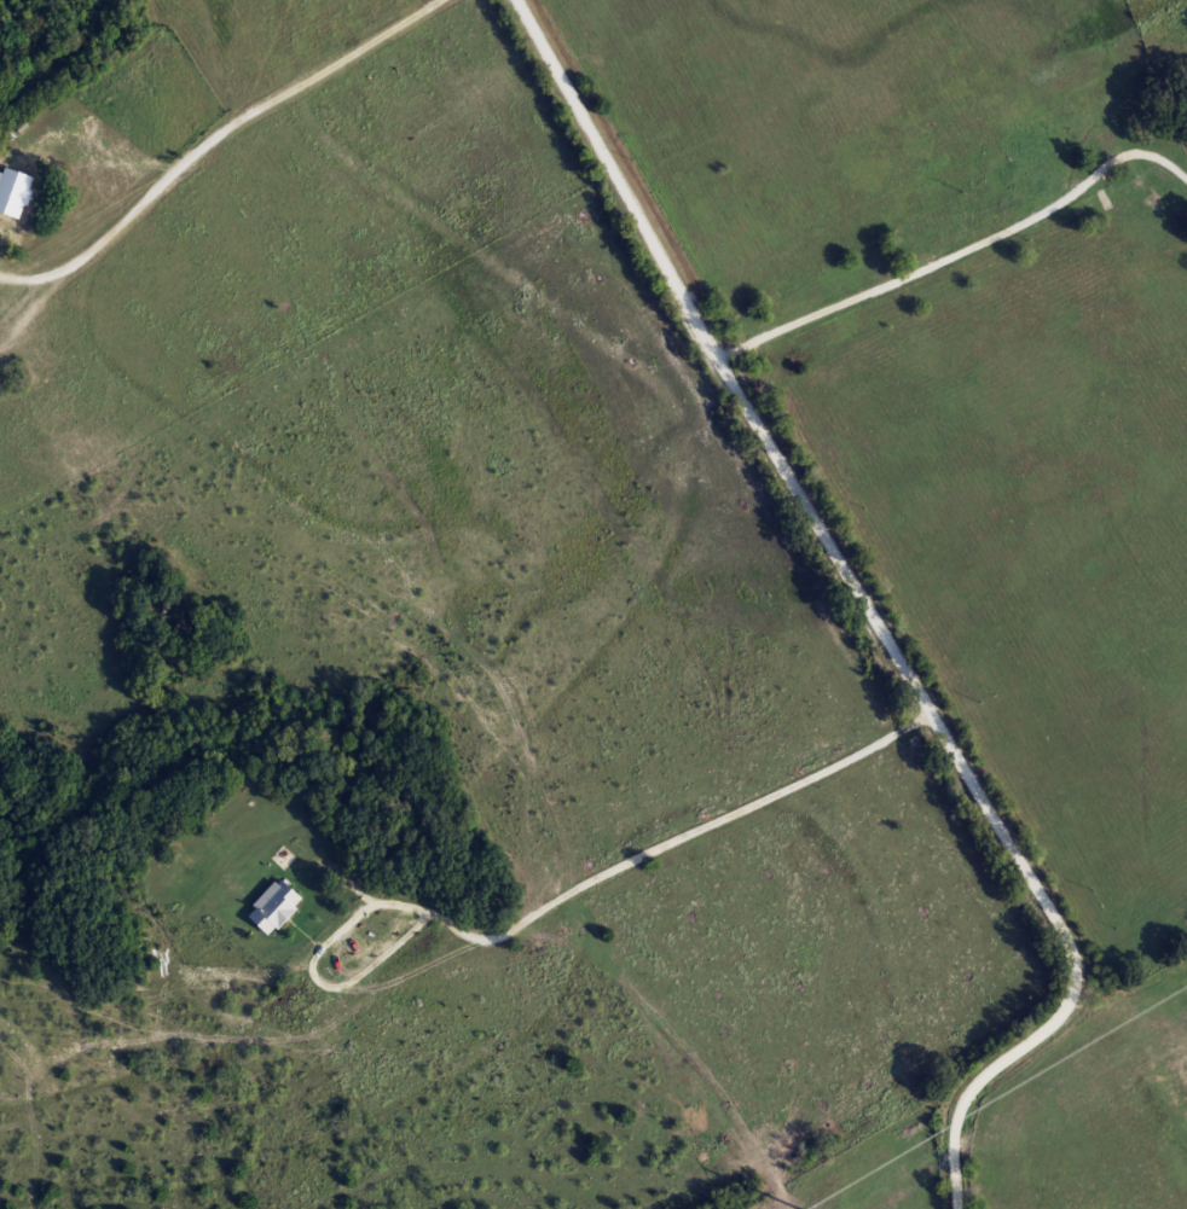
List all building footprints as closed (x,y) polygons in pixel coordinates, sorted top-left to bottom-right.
[(22,184),(0,212),(0,178),(5,172),(22,184)] [(241,916),(277,879),(300,902),(264,938),(241,916)]
